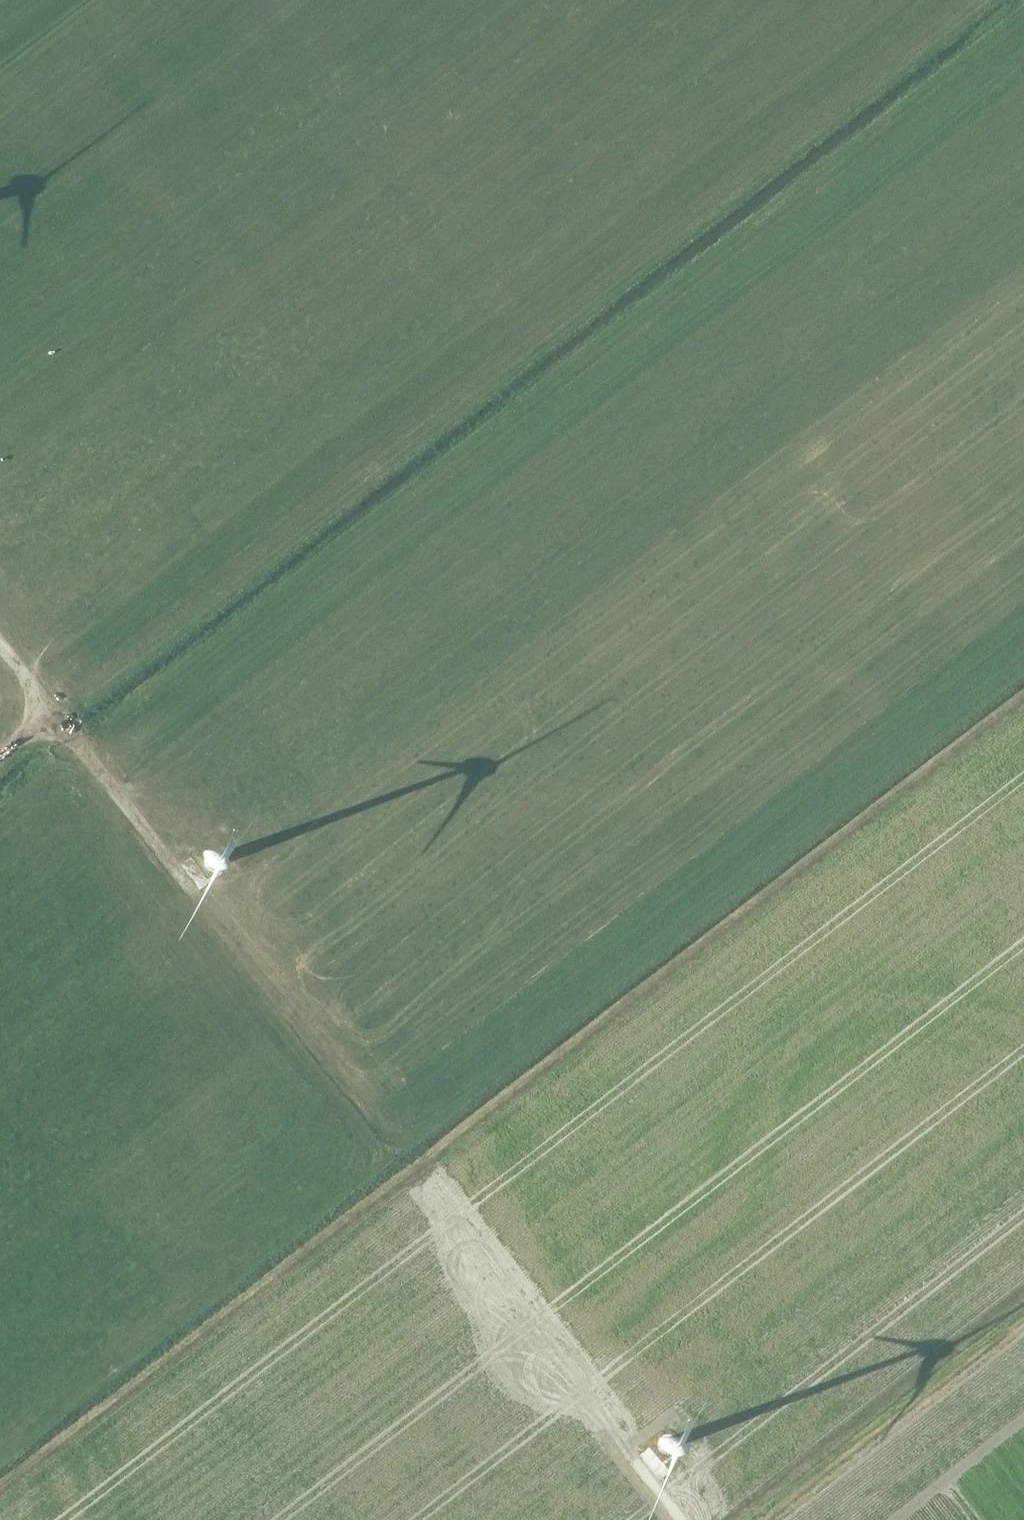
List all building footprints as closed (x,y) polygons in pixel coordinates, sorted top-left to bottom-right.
[(205,864),(205,865),(205,866),(206,867),(206,868),(207,869),(208,870),(209,870),(210,871),(211,871),(212,871),(213,870),(214,870),(215,870),(215,869),(216,869),(216,868),(217,867),(217,866),(217,865),(217,864),(217,863),(217,862),(216,862),(216,861),(215,860),(214,859),(213,859),(212,859),(211,859),(210,859),(209,859),(208,860),(207,860),(207,861),(206,861),(206,862),(206,863),(205,863),(205,864)] [(658,1446),(658,1447),(658,1448),(658,1449),(659,1449),(659,1450),(659,1451),(660,1451),(661,1452),(662,1452),(663,1453),(664,1453),(665,1453),(666,1453),(666,1452),(667,1452),(668,1451),(669,1451),(669,1450),(669,1449),(670,1449),(670,1448),(670,1447),(670,1446),(670,1445),(669,1444),(669,1443),(668,1443),(668,1442),(667,1442),(667,1441),(666,1441),(665,1441),(664,1441),(663,1441),(662,1441),(661,1442),(660,1442),(660,1443),(659,1443),(659,1444),(658,1445),(658,1446)]
